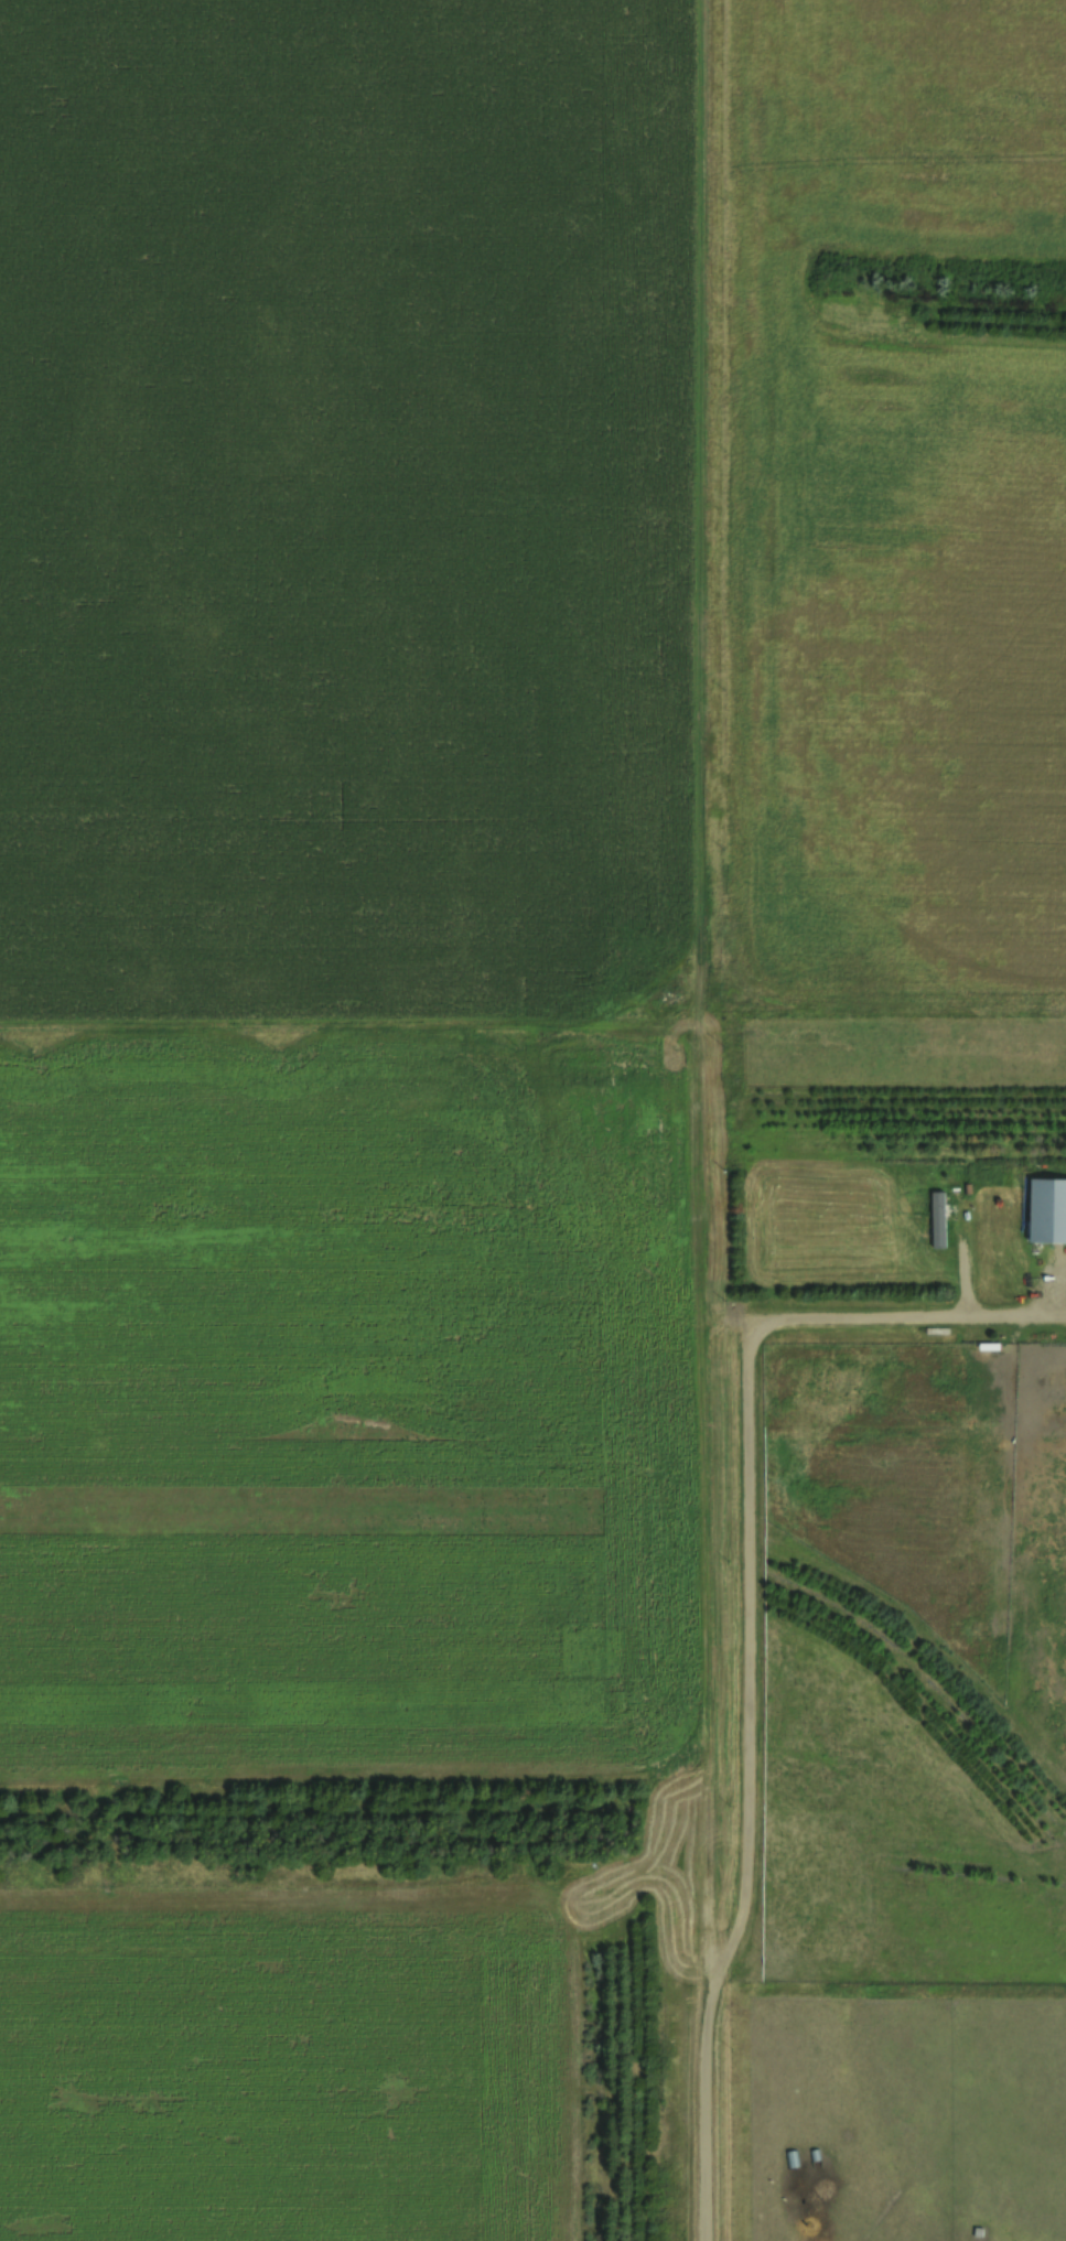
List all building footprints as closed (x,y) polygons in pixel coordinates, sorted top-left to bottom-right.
[(1028,1179),(1028,1242),(1065,1242),(1065,1179),(1028,1179)] [(943,1247),(943,1192),(930,1192),(930,1247),(943,1247)]
